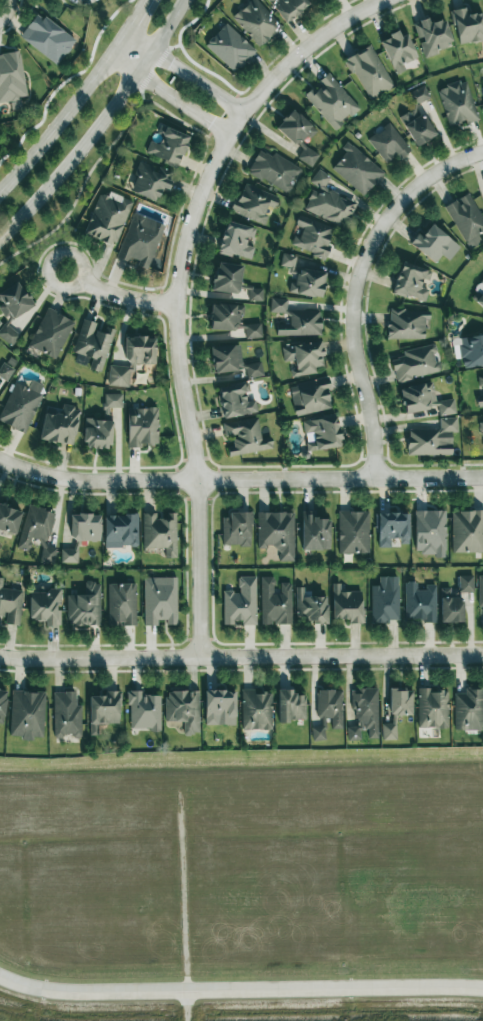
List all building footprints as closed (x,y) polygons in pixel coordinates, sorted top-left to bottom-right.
[(257,0),(251,0),(232,18),(259,47),(281,27),(257,0)] [(305,0),(267,0),(285,23),(309,5),(305,0)] [(466,15),(465,8),(452,10),(457,45),(482,41),(482,13),(466,15)] [(38,12),(19,37),(56,66),(75,41),(38,12)] [(414,22),(423,59),(439,55),(437,48),(452,44),(445,19),(429,24),(428,19),(414,22)] [(205,45),(234,73),(255,51),(226,23),(205,45)] [(408,34),(400,37),(398,33),(381,39),(393,75),(405,71),(403,64),(416,59),(408,34)] [(369,99),(393,84),(369,45),(344,59),(369,99)] [(0,54),(0,102),(26,99),(20,52),(0,54)] [(313,87),(303,96),(334,130),(359,108),(328,74),(313,87)] [(437,89),(449,126),(465,121),(466,125),(479,121),(466,80),(437,89)] [(413,146),(435,137),(421,103),(430,99),(424,86),(406,93),(413,110),(401,115),(413,146)] [(311,168),(319,156),(304,145),(316,128),(290,109),(275,130),(303,149),(297,158),(311,168)] [(410,152),(390,123),(368,139),(385,163),(396,155),(399,159),(410,152)] [(189,136),(160,125),(157,134),(162,136),(159,145),(150,141),(145,154),(178,166),(189,136)] [(330,167),(362,196),(383,174),(351,144),(330,167)] [(273,154),(272,156),(258,150),(247,174),(289,193),(300,167),(273,154)] [(156,202),(162,188),(167,190),(174,174),(141,161),(129,191),(156,202)] [(303,208),(343,229),(357,204),(325,187),(330,177),(317,170),(309,185),(314,188),(303,208)] [(263,225),(270,207),(275,209),(279,198),(243,183),(231,212),(263,225)] [(115,246),(133,202),(119,197),(119,199),(114,197),(113,199),(100,193),(84,233),(115,246)] [(478,234),(482,232),(482,220),(470,193),(446,205),(467,250),(482,243),(478,234)] [(117,258),(148,270),(164,224),(133,213),(117,258)] [(324,258),(335,229),(299,215),(295,226),(303,229),(299,237),(294,235),(290,246),(324,258)] [(254,228),(225,221),(218,252),(251,260),(254,247),(250,246),(254,228)] [(442,255),(449,261),(460,247),(430,223),(411,245),(434,264),(442,255)] [(238,295),(242,266),(216,262),(212,291),(238,295)] [(392,293),(425,303),(429,290),(420,287),(423,279),(429,281),(431,271),(401,262),(392,293)] [(288,294),(322,298),(325,272),(298,269),(296,283),(290,282),(288,294)] [(9,320),(33,305),(18,281),(0,293),(0,307),(9,320)] [(263,301),(262,289),(248,289),(249,301),(263,301)] [(475,301),(482,308),(482,292),(475,301)] [(278,300),(278,299),(270,300),(271,312),(287,311),(286,300),(278,300)] [(241,304),(209,306),(211,331),(245,329),(245,339),(261,338),(260,323),(243,324),(241,304)] [(29,347),(56,359),(73,321),(45,308),(29,347)] [(321,335),(320,310),(289,311),(289,324),(276,325),(276,336),(321,335)] [(388,340),(425,339),(424,320),(429,319),(429,310),(387,311),(388,340)] [(73,353),(92,358),(89,369),(102,373),(114,329),(98,324),(82,319),(73,353)] [(4,323),(0,329),(0,338),(11,346),(20,335),(4,323)] [(458,337),(462,368),(482,366),(482,334),(458,337)] [(154,364),(155,337),(128,337),(128,364),(154,364)] [(284,362),(292,361),(294,377),(316,374),(315,367),(324,366),(320,341),(281,347),(284,362)] [(402,351),(404,357),(391,359),(395,382),(439,373),(434,344),(402,351)] [(210,347),(213,373),(245,370),(246,378),(263,377),(262,363),(241,364),(240,345),(210,347)] [(14,370),(1,362),(0,364),(0,378),(6,382),(14,370)] [(107,385),(128,387),(130,368),(110,365),(107,385)] [(295,416),(331,408),(327,391),(331,391),(328,378),(289,386),(295,416)] [(24,434),(42,396),(39,395),(43,385),(31,380),(28,386),(15,381),(0,414),(0,422),(24,434)] [(439,416),(456,414),(453,399),(435,402),(432,383),(400,388),(403,413),(438,408),(439,416)] [(222,417),(257,414),(255,400),(248,400),(246,384),(218,387),(222,417)] [(122,394),(105,394),(105,408),(122,408),(122,394)] [(61,413),(45,410),(39,440),(73,446),(80,409),(62,405),(61,413)] [(128,447),(158,446),(157,408),(136,408),(136,416),(127,416),(128,447)] [(302,421),(303,434),(312,433),(313,440),(305,441),(306,451),(340,448),(337,417),(302,421)] [(222,423),(224,437),(232,436),(233,446),(227,447),(228,456),(273,450),(271,438),(260,440),(257,418),(222,423)] [(451,455),(451,432),(457,432),(457,418),(439,418),(439,429),(407,430),(407,456),(451,455)] [(111,449),(112,420),(84,419),(84,448),(111,449)] [(0,506),(0,530),(16,534),(21,510),(0,506)] [(18,549),(29,551),(32,538),(43,540),(39,560),(54,563),(57,548),(47,546),(54,511),(27,506),(18,549)] [(369,553),(368,511),(338,512),(339,554),(369,553)] [(415,511),(415,555),(445,555),(445,511),(415,511)] [(451,511),(452,553),(482,553),(482,511),(451,511)] [(257,513),(258,548),(279,548),(279,561),(294,561),(293,512),(257,513)] [(301,550),(329,550),(329,519),(313,519),(313,512),(302,512),(301,550)] [(175,515),(156,515),(156,513),(142,513),(143,548),(164,548),(165,558),(176,558),(175,515)] [(250,546),(250,513),(222,514),(222,546),(250,546)] [(377,514),(378,548),(391,547),(391,539),(399,539),(399,545),(409,545),(408,513),(377,514)] [(99,542),(100,515),(71,514),(70,549),(61,549),(60,563),(78,563),(78,541),(99,542)] [(104,547),(137,548),(138,516),(104,515),(104,547)] [(257,625),(256,576),(238,577),(238,591),(223,591),(223,625),(257,625)] [(459,576),(459,592),(473,592),(473,576),(459,576)] [(157,625),(157,623),(177,623),(176,577),(143,578),(144,625),(157,625)] [(291,624),(291,583),(281,583),(281,594),(274,594),(273,577),(261,577),(261,624),(291,624)] [(2,589),(3,578),(0,578),(0,616),(5,617),(4,624),(19,626),(23,591),(2,589)] [(100,626),(100,582),(85,582),(85,595),(67,595),(67,626),(100,626)] [(405,621),(436,620),(435,586),(417,587),(417,582),(405,582),(405,621)] [(108,626),(136,626),(135,583),(107,584),(108,626)] [(332,619),(348,619),(348,623),(363,623),(362,591),(340,592),(340,583),(332,584),(332,619)] [(371,586),(372,623),(399,622),(398,585),(371,586)] [(440,623),(462,623),(462,596),(451,596),(451,588),(440,588),(440,623)] [(326,623),(327,597),(311,597),(311,589),(296,589),(295,614),(306,615),(306,623),(326,623)] [(59,591),(29,591),(29,620),(44,620),(44,626),(60,626),(59,591)] [(413,715),(413,688),(389,689),(390,723),(381,723),(382,740),(396,740),(396,716),(413,715)] [(347,740),(361,740),(361,729),(368,729),(368,738),(378,738),(377,689),(353,689),(354,726),(347,726),(347,740)] [(418,728),(449,728),(448,689),(418,690),(418,728)] [(455,693),(454,730),(482,731),(482,689),(465,689),(465,694),(455,693)] [(205,690),(204,725),(235,725),(235,691),(205,690)] [(294,690),(278,690),(278,721),(305,721),(306,696),(294,696),(294,690)] [(343,729),(342,690),(317,691),(318,726),(312,727),(312,741),(326,740),(325,718),(331,718),(331,729),(343,729)] [(9,738),(33,739),(33,737),(43,737),(45,692),(12,691),(9,738)] [(80,705),(76,705),(76,691),(53,692),(54,738),(63,738),(63,737),(81,736),(80,705)] [(88,696),(90,736),(104,735),(104,724),(119,723),(119,691),(104,691),(104,696),(88,696)] [(198,691),(165,691),(165,722),(183,722),(183,735),(199,734),(198,691)] [(242,730),(272,730),(272,691),(241,691),(242,730)] [(129,730),(161,729),(160,693),(128,693),(129,730)]
